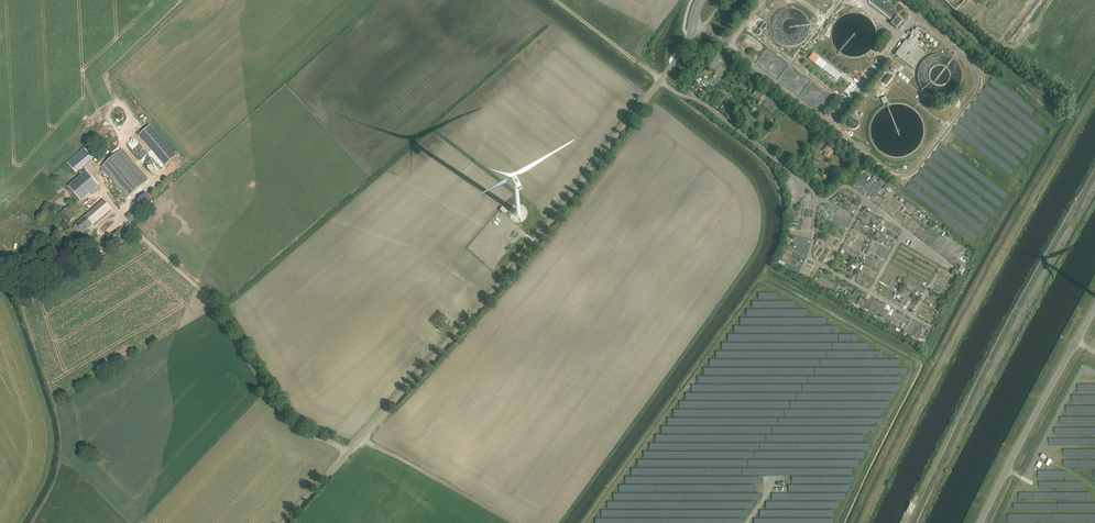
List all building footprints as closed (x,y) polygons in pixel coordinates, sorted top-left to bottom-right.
[(872,1),(879,7),(878,8),(894,20),(891,24),(896,29),(902,21),(897,17),(899,14),(894,10),(895,9),(886,1),(887,0),(873,0),(872,1)] [(919,36),(914,32),(907,42),(905,41),(894,55),(912,68),(916,63),(910,58),(917,49),(911,44),(915,39),(916,40),(919,36)] [(940,45),(936,41),(932,37),(928,34),(925,38),(937,48),(940,45)] [(892,75),(885,83),(888,86),(892,82),(895,78),(892,75)] [(754,94),(759,99),(763,95),(758,90),(754,94)] [(150,126),(139,135),(165,166),(176,156),(150,126)] [(825,155),(829,159),(835,153),(829,146),(824,150),(827,153),(825,155)] [(93,159),(84,149),(67,163),(76,173),(93,159)] [(148,181),(122,150),(100,168),(127,199),(148,181)] [(88,171),(70,186),(81,200),(99,185),(88,171)] [(112,211),(103,200),(84,215),(85,216),(74,225),(82,234),(85,237),(91,232),(88,229),(93,225),(94,227),(112,211)] [(834,211),(837,206),(834,204),(828,213),(835,217),(837,213),(834,211)] [(75,218),(68,208),(63,212),(70,222),(75,218)] [(782,259),(788,262),(791,255),(785,252),(782,259)] [(179,328),(186,323),(182,317),(175,322),(179,328)] [(910,503),(906,512),(911,515),(915,505),(910,503)]
